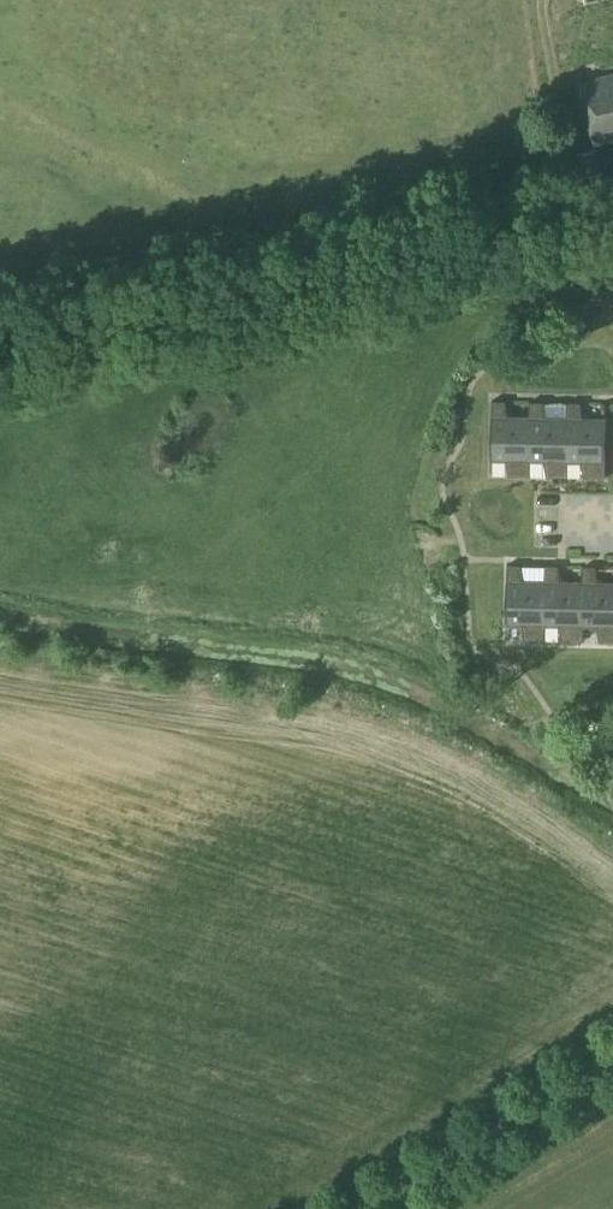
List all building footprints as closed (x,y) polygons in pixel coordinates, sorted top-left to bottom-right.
[(612,140),(612,75),(580,82),(594,144),(612,140)] [(582,177),(602,173),(596,148),(576,153),(582,177)] [(509,417),(507,417),(505,402),(493,402),(491,402),(490,461),(492,461),(492,460),(506,461),(508,476),(530,477),(530,461),(529,417),(509,417)] [(529,403),(529,417),(530,461),(532,461),(544,461),(546,477),(567,478),(568,462),(566,418),(545,417),(543,403),(529,403)] [(567,404),(566,418),(568,462),(570,462),(581,462),(584,478),(603,478),(603,479),(605,479),(606,418),(604,418),(604,419),(582,418),(580,404),(567,404)] [(527,581),(525,581),(520,567),(509,566),(506,566),(505,625),(507,625),(507,624),(522,625),(524,641),(545,641),(546,625),(544,581),(527,581)] [(545,567),(544,581),(546,625),(547,625),(559,626),(561,641),(583,642),(583,626),(582,582),(563,581),(558,567),(545,567)] [(582,582),(583,626),(586,626),(597,626),(599,642),(612,643),(612,582),(600,582),(595,568),(582,568),(582,582)]
